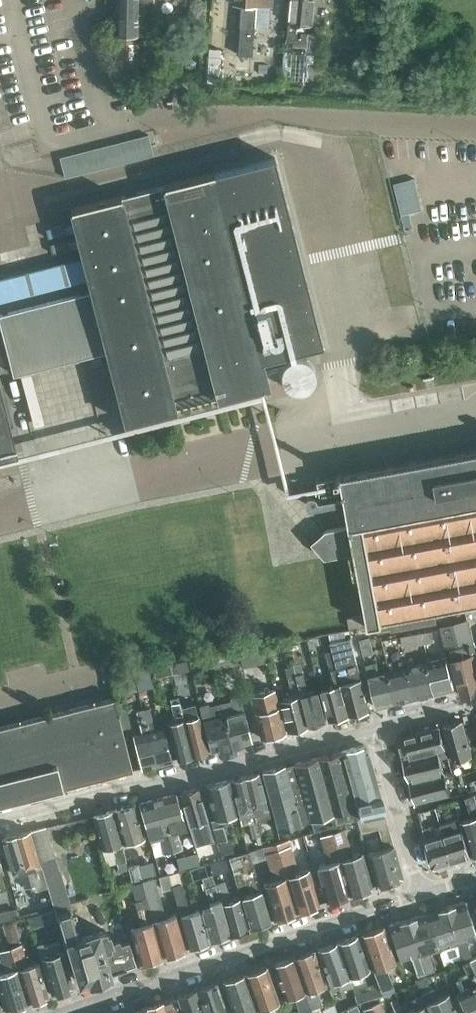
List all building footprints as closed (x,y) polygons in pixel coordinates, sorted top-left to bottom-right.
[(115,34),(115,73),(130,73),(130,34),(137,34),(138,1),(154,1),(154,0),(115,0),(115,34)] [(288,22),(286,38),(295,39),(297,23),(310,24),(312,0),(290,0),(288,22)] [(241,55),(246,55),(252,55),(255,26),(256,5),(247,4),(247,8),(244,8),(243,25),(241,55)] [(284,54),(282,85),(302,86),(314,88),(315,81),(313,80),(316,53),(318,33),(309,32),(306,46),(285,45),(284,54)] [(328,34),(318,33),(316,53),(326,54),(328,34)] [(209,53),(209,71),(220,72),(221,54),(209,53)] [(61,154),(67,174),(156,152),(150,131),(61,154)] [(323,344),(275,156),(213,172),(261,360),(323,344)] [(261,360),(213,172),(163,185),(120,196),(70,208),(83,257),(0,278),(0,300),(88,277),(91,290),(0,314),(0,325),(12,373),(106,350),(125,421),(268,385),(261,360)] [(417,175),(397,179),(405,212),(425,207),(417,175)] [(13,450),(0,399),(0,453),(13,450)] [(344,474),(343,472),(338,473),(338,475),(318,479),(321,492),(313,493),(310,494),(309,496),(308,498),(308,501),(309,503),(310,505),(313,506),(315,506),(323,505),(323,506),(347,502),(352,524),(327,529),(312,541),(326,557),(352,552),(356,574),(361,574),(370,625),(391,621),(392,629),(437,621),(435,613),(475,606),(475,450),(344,474)] [(366,624),(364,614),(348,617),(350,627),(366,624)] [(450,649),(462,696),(475,692),(475,664),(473,655),(475,654),(475,649),(468,620),(441,627),(446,648),(450,647),(450,649)] [(432,631),(415,634),(417,643),(434,640),(432,631)] [(374,651),(372,641),(371,637),(368,638),(367,633),(360,635),(361,639),(362,643),(365,653),(374,651)] [(417,643),(415,634),(402,636),(403,646),(417,643)] [(332,641),(333,649),(351,714),(351,715),(370,710),(362,678),(352,638),(332,641)] [(233,651),(234,659),(238,678),(250,675),(248,665),(256,663),(253,648),(233,651)] [(351,714),(333,649),(325,651),(335,685),(323,688),(331,719),(351,714)] [(210,655),(212,665),(213,670),(234,666),(231,652),(210,655)] [(416,656),(406,658),(416,697),(436,693),(428,661),(418,664),(416,656)] [(447,657),(428,661),(436,693),(455,688),(447,657)] [(402,668),(389,671),(397,702),(416,697),(406,658),(400,660),(402,668)] [(172,663),(176,680),(186,678),(186,675),(191,674),(189,664),(185,665),(184,660),(172,663)] [(292,663),(292,665),(307,725),(327,720),(320,689),(307,692),(300,661),(292,663)] [(153,666),(155,677),(173,673),(171,663),(153,666)] [(307,725),(292,665),(285,667),(292,696),(280,699),(288,730),(307,725)] [(397,702),(389,671),(377,674),(375,666),(368,668),(370,676),(378,707),(397,702)] [(149,667),(133,670),(138,690),(153,686),(149,667)] [(133,674),(118,678),(122,694),(137,690),(133,674)] [(278,706),(274,688),(251,694),(253,704),(255,711),(261,737),(285,731),(278,706)] [(185,694),(178,696),(193,755),(207,751),(198,714),(188,717),(187,713),(189,712),(189,713),(199,711),(194,695),(185,697),(185,694)] [(234,711),(223,714),(231,745),(252,740),(240,694),(230,697),(234,711)] [(193,755),(178,696),(170,698),(176,720),(168,722),(178,758),(193,755)] [(13,800),(18,799),(17,799),(36,794),(41,793),(59,788),(60,788),(64,787),(133,769),(122,728),(131,726),(129,714),(119,716),(114,697),(0,726),(0,803),(13,800)] [(231,745),(223,714),(212,717),(209,702),(199,705),(211,750),(231,745)] [(149,707),(143,708),(157,764),(172,760),(163,726),(155,729),(149,707)] [(157,764),(143,708),(136,710),(142,732),(133,734),(142,767),(157,764)] [(444,725),(454,760),(473,754),(463,720),(444,725)] [(405,760),(438,750),(446,748),(440,725),(401,735),(399,739),(405,760)] [(364,744),(341,750),(359,818),(384,811),(368,747),(364,744)] [(295,762),(295,763),(310,820),(334,814),(336,824),(359,818),(341,750),(295,762)] [(438,750),(405,760),(410,777),(443,768),(438,750)] [(310,820),(295,763),(285,765),(262,771),(277,829),(310,820)] [(454,769),(444,772),(411,781),(416,802),(450,792),(446,779),(457,776),(454,769)] [(259,772),(245,775),(256,819),(270,816),(259,772)] [(245,775),(230,779),(239,815),(242,823),(256,819),(245,775)] [(213,827),(219,847),(220,850),(231,847),(224,824),(227,823),(226,818),(239,815),(230,779),(206,785),(214,818),(211,819),(213,827)] [(220,850),(219,847),(207,851),(198,821),(207,818),(198,787),(180,792),(201,863),(210,860),(211,863),(223,859),(220,850)] [(176,793),(159,797),(174,850),(182,848),(177,830),(187,827),(176,793)] [(174,850),(159,797),(139,802),(149,838),(159,835),(164,853),(174,850)] [(136,803),(114,809),(123,840),(121,841),(121,843),(122,843),(144,838),(136,803)] [(470,856),(460,821),(458,818),(440,824),(444,835),(436,838),(427,808),(419,811),(422,820),(425,833),(426,839),(432,862),(432,863),(438,866),(438,865),(470,856)] [(123,840),(114,809),(92,814),(101,849),(113,846),(119,872),(128,869),(122,843),(121,843),(121,841),(123,840)] [(362,832),(379,828),(384,847),(366,851),(376,886),(403,877),(392,840),(384,811),(358,818),(362,832)] [(460,821),(470,856),(475,854),(475,816),(460,821)] [(342,828),(331,832),(350,894),(373,887),(362,851),(351,855),(342,828)] [(32,833),(41,861),(56,912),(72,908),(60,870),(59,870),(46,829),(32,833)] [(16,833),(31,885),(35,884),(37,889),(48,886),(31,830),(16,833)] [(350,894),(331,832),(319,836),(328,862),(316,866),(327,902),(350,894)] [(25,887),(31,885),(16,833),(2,837),(13,873),(20,871),(25,887)] [(291,846),(278,850),(297,912),(319,904),(309,868),(298,871),(291,846)] [(297,912),(278,850),(266,853),(274,880),(263,883),(274,919),(297,912)] [(242,895),(252,927),(270,921),(249,851),(229,857),(237,883),(251,879),(254,891),(242,895)] [(129,868),(132,880),(156,874),(153,862),(129,868)] [(168,873),(172,886),(190,947),(208,941),(199,909),(185,913),(184,909),(187,908),(179,882),(182,882),(178,870),(168,873)] [(212,873),(230,934),(248,928),(240,897),(226,901),(224,898),(227,897),(220,871),(212,873)] [(162,889),(172,886),(168,873),(158,876),(162,889)] [(202,908),(211,940),(229,934),(212,873),(204,875),(212,901),(214,900),(216,904),(202,908)] [(145,888),(144,888),(163,956),(186,948),(177,916),(165,919),(158,893),(161,892),(157,877),(143,881),(145,888)] [(163,956),(144,888),(138,890),(141,900),(135,901),(142,926),(131,929),(141,964),(163,956)] [(446,906),(462,957),(471,954),(465,938),(475,934),(475,932),(465,900),(446,906)] [(446,906),(427,912),(437,946),(448,943),(453,960),(462,957),(446,906)] [(0,908),(0,914),(0,918),(21,917),(20,907),(0,908)] [(55,914),(66,950),(71,948),(80,981),(90,978),(91,981),(110,975),(109,973),(117,970),(118,971),(119,972),(128,969),(129,967),(128,966),(136,964),(130,941),(122,943),(120,939),(113,941),(111,932),(108,933),(107,929),(81,937),(73,909),(55,914)] [(427,912),(407,918),(424,972),(433,969),(426,950),(437,946),(427,912)] [(29,919),(34,933),(52,994),(74,987),(63,951),(62,951),(60,944),(47,948),(41,926),(42,926),(39,916),(29,919)] [(424,972),(407,918),(388,924),(399,959),(410,955),(416,974),(424,972)] [(3,927),(10,947),(27,1002),(49,995),(38,961),(28,964),(21,943),(14,923),(3,927)] [(361,933),(377,987),(379,993),(383,992),(381,987),(391,984),(385,963),(395,960),(384,926),(361,933)] [(357,934),(337,941),(349,975),(369,968),(357,934)] [(349,975),(337,941),(317,948),(329,982),(349,975)] [(10,947),(0,950),(0,953),(5,971),(0,973),(0,992),(6,1010),(27,1002),(10,947)] [(314,949),(294,956),(313,1012),(324,1009),(316,986),(325,983),(314,949)] [(294,956),(273,963),(285,997),(294,994),(301,1012),(313,1012),(294,956)] [(470,959),(455,966),(465,989),(457,993),(466,1012),(475,1012),(475,973),(470,959)] [(258,1012),(271,1012),(268,1004),(279,1001),(267,965),(245,973),(258,1012)] [(245,1012),(258,1012),(245,973),(223,980),(234,1012),(242,1012),(245,1012)] [(348,1009),(359,1005),(358,1001),(356,994),(351,981),(340,985),(348,1009)] [(197,989),(205,1012),(227,1012),(216,982),(197,989)] [(377,987),(356,994),(358,1001),(368,997),(379,993),(377,987)] [(197,989),(177,995),(184,1012),(205,1012),(197,989)] [(379,993),(368,997),(375,1012),(386,1012),(379,997),(384,995),(383,992),(379,993)] [(424,996),(431,1012),(458,1012),(449,993),(434,1000),(431,993),(424,996)] [(424,996),(415,1000),(418,1008),(406,1012),(431,1012),(424,996)] [(158,1012),(179,1012),(174,997),(155,1003),(158,1012)] [(359,1005),(360,1009),(363,1009),(365,1012),(375,1012),(368,997),(358,1001),(359,1005)] [(399,999),(391,1003),(395,1012),(405,1012),(399,999)] [(155,1003),(136,1010),(137,1012),(158,1012),(155,1003)]
